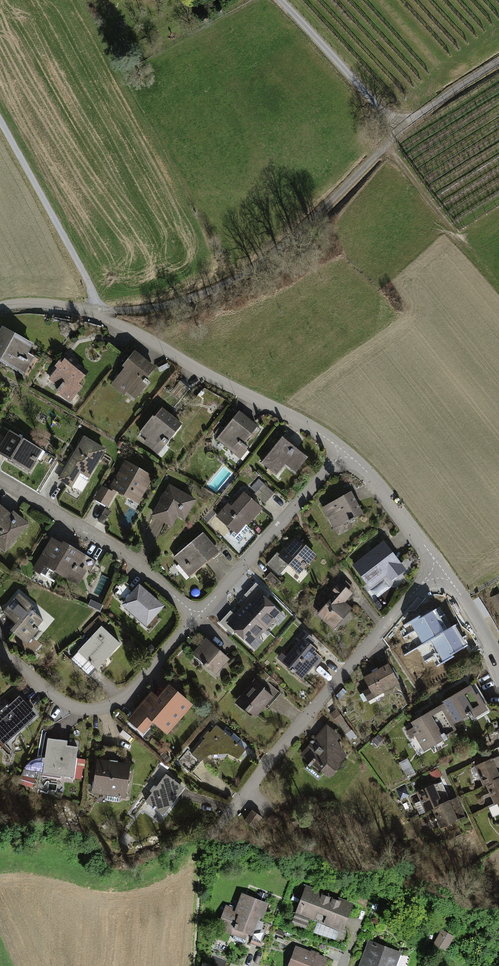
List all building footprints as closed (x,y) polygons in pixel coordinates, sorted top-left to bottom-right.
[(1,325),(0,326),(0,360),(23,373),(33,355),(26,351),(32,342),(1,325)] [(123,366),(108,385),(121,395),(124,391),(134,398),(148,380),(144,377),(154,365),(132,348),(120,364),(123,366)] [(87,369),(65,354),(60,361),(57,360),(54,365),(56,367),(47,379),(57,386),(53,391),(68,402),(80,385),(77,383),(87,369)] [(180,423),(159,408),(154,414),(152,413),(137,433),(144,438),(141,442),(160,456),(167,446),(164,444),(180,423)] [(257,425),(239,411),(215,438),(239,458),(249,446),(243,442),(257,425)] [(8,429),(0,442),(0,454),(28,471),(41,449),(8,429)] [(104,448),(81,435),(57,479),(70,487),(78,472),(88,477),(104,448)] [(295,472),(307,456),(281,435),(259,462),(274,474),(283,463),(295,472)] [(106,490),(99,486),(92,499),(106,506),(114,491),(138,503),(152,475),(122,460),(106,490)] [(226,502),(215,515),(236,534),(233,537),(238,542),(249,529),(246,526),(262,508),(260,507),(273,492),(257,479),(245,493),(243,491),(230,505),(226,502)] [(195,498),(168,483),(151,515),(171,525),(176,516),(183,520),(195,498)] [(350,490),(321,506),(333,528),(362,513),(350,490)] [(0,506),(0,549),(3,551),(26,522),(11,509),(9,513),(0,506)] [(218,551),(202,532),(172,558),(187,577),(218,551)] [(50,536),(31,569),(38,573),(43,565),(77,585),(85,570),(77,565),(84,553),(61,540),(60,542),(50,536)] [(316,555),(294,536),(269,564),(276,570),(283,562),(298,575),(316,555)] [(382,541),(351,565),(369,587),(385,575),(390,581),(405,569),(382,541)] [(121,579),(113,594),(122,602),(120,605),(150,630),(159,619),(153,614),(162,604),(137,583),(132,588),(121,579)] [(329,597),(315,614),(333,629),(351,607),(344,601),(351,592),(337,581),(326,595),(329,597)] [(249,600),(242,607),(277,639),(295,619),(256,583),(245,596),(249,600)] [(16,592),(0,611),(15,623),(9,630),(25,643),(36,629),(33,627),(40,618),(28,608),(31,604),(16,592)] [(489,597),(498,619),(498,597),(497,594),(489,597)] [(423,617),(421,615),(410,622),(416,631),(408,636),(424,661),(432,656),(438,666),(467,647),(441,606),(423,617)] [(257,660),(277,639),(242,607),(235,615),(231,612),(219,625),(257,660)] [(119,641),(100,624),(70,658),(89,675),(119,641)] [(280,653),(276,658),(301,678),(310,666),(311,667),(320,656),(313,651),(315,648),(310,644),(314,639),(301,629),(295,635),(297,636),(294,639),(296,640),(284,656),(280,653)] [(204,637),(191,653),(215,674),(229,658),(204,637)] [(387,663),(362,676),(368,688),(362,691),(367,701),(398,684),(387,663)] [(263,706),(266,708),(279,691),(267,682),(263,687),(253,679),(234,702),(253,718),(263,706)] [(150,690),(126,719),(142,732),(151,721),(166,733),(191,703),(166,682),(156,695),(150,690)] [(439,702),(440,703),(442,702),(454,722),(467,714),(470,719),(486,709),(480,700),(481,700),(477,693),(474,694),(468,684),(439,702)] [(19,695),(0,713),(0,737),(6,743),(37,714),(19,695)] [(440,703),(409,722),(411,727),(404,731),(409,738),(413,736),(422,751),(446,736),(445,734),(455,728),(452,723),(454,722),(442,702),(440,703)] [(328,777),(345,753),(336,740),(340,735),(323,723),(299,756),(328,777)] [(226,752),(237,757),(244,749),(214,725),(192,753),(187,749),(178,761),(191,771),(199,762),(209,754),(226,752)] [(68,740),(48,738),(44,772),(74,776),(78,746),(68,745),(68,740)] [(474,765),(482,785),(486,783),(494,780),(493,778),(498,776),(498,755),(474,765)] [(129,763),(96,759),(92,791),(125,795),(129,763)] [(182,787),(165,774),(144,801),(161,814),(182,787)] [(493,778),(494,780),(486,783),(494,803),(497,802),(498,801),(498,776),(493,778)] [(433,784),(415,791),(418,800),(412,802),(417,814),(424,811),(430,808),(438,805),(437,804),(440,802),(433,784)] [(455,796),(440,802),(437,804),(438,805),(430,808),(438,827),(463,816),(455,796)] [(497,802),(497,803),(489,806),(493,816),(498,814),(498,801),(497,802)] [(263,818),(252,811),(245,821),(256,829),(263,818)] [(342,931),(352,902),(304,884),(290,922),(305,928),(309,919),(342,931)] [(234,909),(224,905),(216,930),(250,941),(249,943),(260,947),(268,924),(257,920),(259,916),(262,917),(267,902),(239,893),(234,909)] [(450,952),(454,934),(439,931),(435,949),(450,952)] [(368,940),(358,965),(395,965),(400,952),(368,940)] [(294,945),(286,965),(323,965),(326,958),(294,945)]
